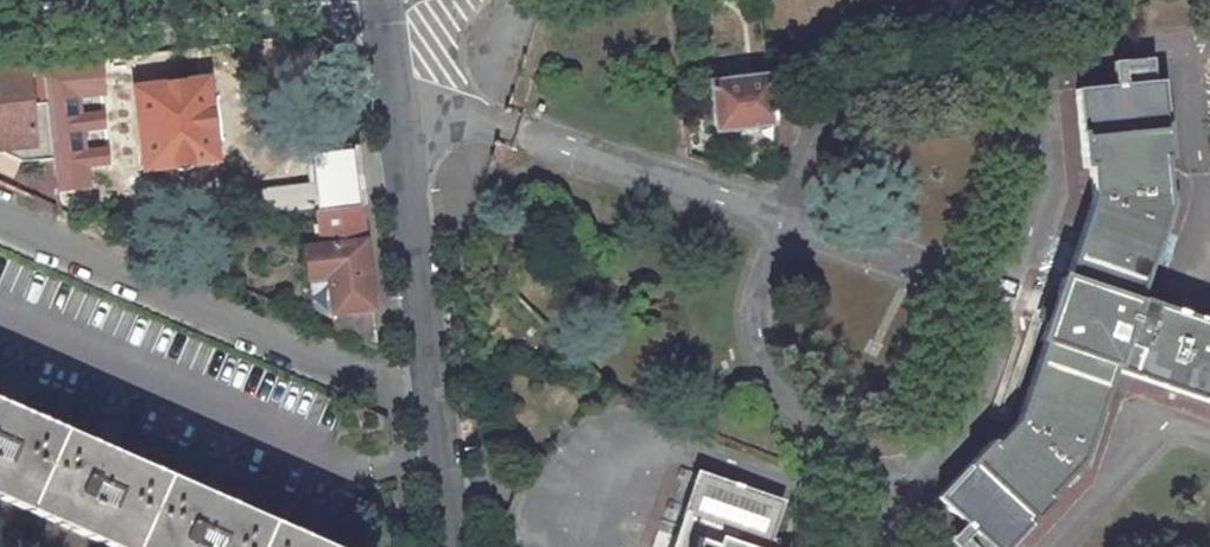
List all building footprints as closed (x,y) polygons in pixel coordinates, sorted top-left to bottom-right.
[(105,94),(102,61),(42,68),(52,158),(56,193),(94,188),(92,167),(112,165),(110,146),(88,148),(86,131),(107,129),(105,108),(83,110),(82,97),(105,94)] [(52,158),(42,68),(0,72),(0,151),(24,162),(52,158)] [(770,75),(711,82),(716,130),(754,125),(757,154),(779,152),(770,75)] [(204,81),(136,89),(146,166),(214,158),(204,81)] [(1075,89),(1083,168),(1089,167),(1092,198),(1065,278),(1062,277),(1040,340),(1043,341),(1016,421),(995,444),(991,439),(937,497),(990,546),(1009,546),(1054,499),(1050,495),(1083,460),(1113,369),(1209,403),(1209,322),(1139,298),(1169,207),(1165,160),(1171,159),(1163,81),(1075,89)] [(353,156),(318,160),(321,185),(314,186),(316,209),(359,205),(353,156)] [(378,349),(362,222),(359,205),(316,209),(321,246),(305,248),(309,278),(327,276),(334,330),(378,349)] [(513,314),(505,305),(489,320),(497,328),(513,314)] [(26,510),(61,429),(8,406),(0,402),(0,498),(26,510)] [(61,429),(26,510),(111,546),(133,546),(165,475),(112,452),(96,445),(61,429)] [(782,502),(704,475),(699,474),(674,546),(766,546),(782,502)] [(165,475),(133,546),(257,546),(269,521),(216,498),(200,491),(165,475)] [(269,521),(257,546),(328,546),(320,543),(304,536),(269,521)]
